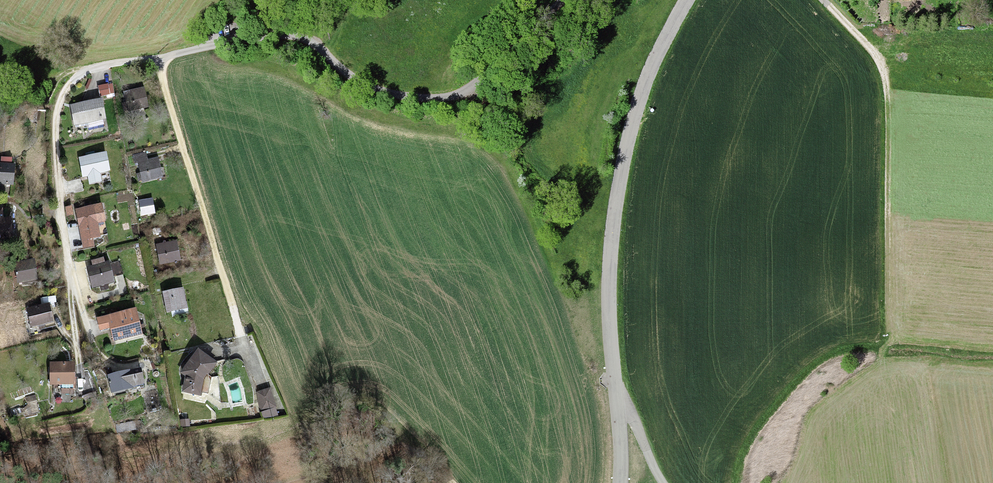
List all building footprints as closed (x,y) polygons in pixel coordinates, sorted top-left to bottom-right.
[(144,87),(123,92),(127,111),(148,107),(144,87)] [(102,99),(70,105),(74,125),(106,119),(102,99)] [(106,152),(78,159),(82,178),(87,177),(89,184),(102,181),(101,173),(110,171),(106,152)] [(145,154),(136,156),(137,162),(140,162),(144,181),(161,178),(158,159),(147,162),(145,154)] [(0,162),(0,184),(14,185),(16,163),(0,162)] [(152,197),(139,200),(142,217),(156,214),(152,197)] [(102,204),(76,210),(84,248),(95,246),(93,238),(101,236),(98,223),(106,221),(102,204)] [(14,245),(11,217),(4,217),(3,208),(0,209),(0,246),(14,245)] [(177,242),(157,245),(160,264),(180,261),(177,242)] [(14,262),(18,285),(38,281),(34,259),(14,262)] [(93,268),(86,270),(91,290),(113,284),(107,261),(92,265),(93,268)] [(183,291),(164,294),(168,311),(187,308),(183,291)] [(50,304),(27,308),(31,327),(54,323),(50,304)] [(137,308),(96,318),(99,332),(105,330),(108,343),(143,334),(137,308)] [(197,352),(181,373),(184,375),(182,394),(199,395),(200,383),(214,365),(197,352)] [(71,367),(50,367),(50,383),(72,383),(71,367)] [(138,372),(108,378),(111,396),(141,390),(138,372)] [(274,409),(268,391),(257,395),(263,413),(274,409)]
